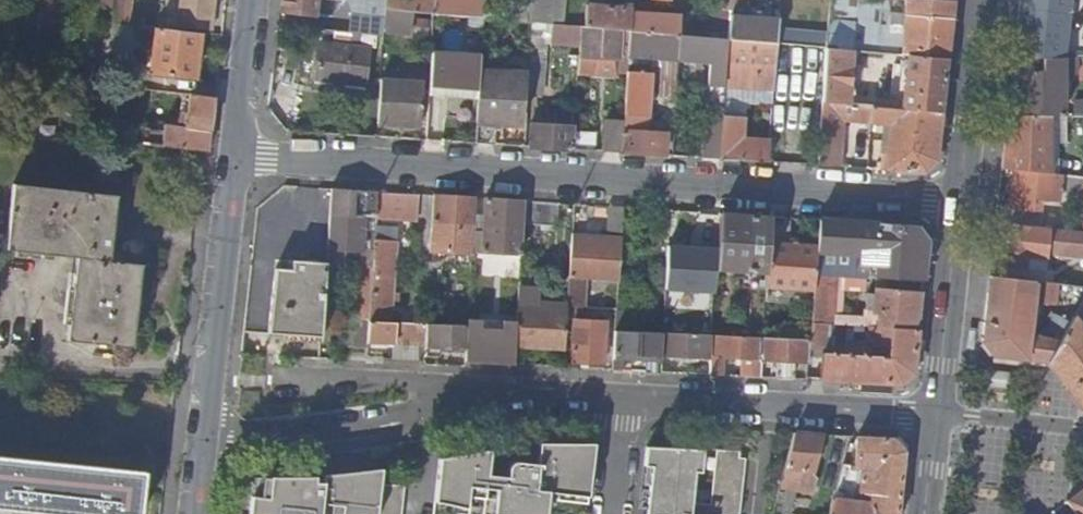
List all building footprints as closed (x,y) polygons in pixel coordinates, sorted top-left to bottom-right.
[(114,23),(132,25),(134,0),(117,0),(114,23)] [(210,34),(214,0),(180,0),(178,27),(204,29),(203,33),(210,34)] [(279,17),(292,19),(292,13),(316,15),(318,0),(281,0),(279,17)] [(385,9),(386,0),(336,0),(347,1),(352,4),(385,9)] [(434,15),(436,0),(388,0),(388,11),(415,13),(434,15)] [(534,7),(532,23),(539,23),(562,26),(565,0),(534,0),(534,7)] [(731,9),(746,11),(747,0),(732,0),(731,9)] [(857,0),(831,0),(828,21),(855,23),(857,0)] [(855,23),(905,27),(907,0),(857,0),(855,23)] [(954,1),(946,0),(907,0),(905,27),(951,31),(954,1)] [(532,23),(534,7),(514,5),(512,21),(532,23)] [(629,31),(631,11),(632,10),(587,5),(585,27),(595,28),(629,31)] [(413,35),(415,13),(388,11),(385,11),(384,20),(383,33),(413,35)] [(630,31),(679,36),(681,16),(631,11),(629,31),(630,31)] [(776,44),(780,15),(772,14),(772,19),(730,15),(727,40),(760,43),(776,44)] [(352,16),(350,34),(376,37),(383,38),(383,33),(384,20),(352,16)] [(948,59),(951,31),(905,27),(904,39),(885,37),(884,45),(880,45),(880,40),(853,38),(855,23),(828,21),(825,49),(826,49),(851,51),(868,52),(885,53),(948,59)] [(904,39),(905,27),(855,23),(853,38),(880,40),(880,45),(884,45),(885,37),(904,39)] [(579,44),(580,27),(570,26),(568,43),(579,44)] [(581,58),(579,58),(578,74),(628,77),(628,71),(629,55),(630,31),(629,31),(595,28),(585,27),(580,27),(581,58)] [(194,79),(199,33),(156,28),(151,74),(194,79)] [(678,60),(679,36),(630,31),(629,55),(678,60)] [(726,63),(727,40),(679,36),(678,60),(695,61),(703,62),(708,62),(713,62),(726,63)] [(383,38),(376,37),(375,52),(382,53),(383,38)] [(543,40),(531,39),(528,93),(539,93),(543,40)] [(774,90),(776,44),(760,43),(759,64),(729,62),(727,87),(774,90)] [(367,83),(370,50),(322,45),(319,78),(367,83)] [(851,51),(826,49),(823,103),(872,107),(942,112),(948,59),(885,53),(884,61),(896,62),(894,98),(865,96),(868,52),(851,51)] [(480,65),(481,56),(432,53),(430,87),(479,91),(480,65)] [(1018,71),(1014,115),(1057,115),(1063,115),(1064,64),(1069,64),(1069,57),(1042,58),(1041,71),(1018,71)] [(713,62),(708,62),(703,157),(721,158),(723,116),(726,63),(713,62)] [(478,99),(476,143),(492,144),(492,125),(520,126),(523,68),(480,65),(479,91),(478,98),(478,99)] [(654,73),(628,71),(628,77),(625,115),(653,117),(653,112),(650,112),(652,76),(654,76),(654,73)] [(675,94),(677,72),(667,71),(666,94),(675,94)] [(381,80),(378,124),(421,126),(423,82),(407,82),(381,80)] [(478,99),(478,98),(479,91),(430,87),(429,96),(478,99)] [(142,144),(208,154),(214,99),(183,95),(179,125),(164,123),(163,132),(144,129),(142,144)] [(872,107),(823,103),(819,165),(856,167),(859,122),(871,123),(872,107)] [(1075,115),(1082,116),(1082,103),(1075,103),(1075,115)] [(942,112),(872,107),(871,123),(884,124),(891,124),(887,169),(925,172),(937,162),(942,112)] [(573,150),(575,115),(569,115),(569,126),(531,123),(530,147),(573,150)] [(1008,115),(1002,168),(1016,170),(1051,174),(1051,123),(1057,123),(1057,115),(1014,115),(1008,115)] [(622,153),(624,130),(625,118),(602,116),(599,151),(622,153)] [(770,161),(771,141),(744,138),(744,117),(723,116),(721,158),(770,161)] [(881,169),(887,169),(891,124),(884,124),(882,162),(881,169)] [(120,141),(142,144),(144,129),(122,127),(120,141)] [(622,153),(665,156),(666,133),(624,130),(622,153)] [(101,138),(109,139),(109,132),(101,131),(101,138)] [(1051,174),(1016,170),(1012,208),(1033,211),(1035,199),(1060,202),(1061,189),(1082,192),(1082,178),(1051,174)] [(68,340),(133,347),(143,265),(110,260),(117,196),(15,184),(7,250),(77,257),(68,340)] [(367,191),(332,189),(331,214),(365,216),(367,191)] [(379,192),(367,191),(365,216),(377,217),(379,192)] [(422,195),(402,194),(401,215),(420,216),(422,195)] [(431,250),(473,253),(473,251),(476,198),(435,195),(431,250)] [(473,251),(522,254),(524,224),(525,201),(476,198),(473,251)] [(561,203),(525,201),(524,224),(559,226),(561,203)] [(622,230),(623,207),(607,206),(606,229),(622,230)] [(743,287),(766,288),(766,287),(770,216),(721,213),(718,269),(733,270),(744,271),(744,277),(743,287)] [(365,216),(331,214),(328,258),(346,259),(346,249),(363,251),(363,248),(365,216)] [(375,248),(377,226),(377,217),(365,216),(363,248),(375,248)] [(770,216),(766,287),(786,289),(800,289),(816,291),(817,275),(818,252),(818,247),(789,245),(790,224),(785,224),(785,217),(770,216)] [(877,265),(879,223),(820,219),(818,247),(818,252),(857,255),(857,264),(877,265)] [(876,278),(924,280),(929,239),(919,226),(879,223),(877,265),(876,278)] [(1010,224),(1008,242),(1002,241),(1001,252),(1007,252),(1006,267),(1027,268),(1028,251),(1082,257),(1082,232),(1010,224)] [(371,321),(391,322),(392,306),(393,306),(398,227),(377,226),(375,248),(374,265),(371,321)] [(568,307),(574,308),(582,308),(585,278),(619,280),(622,238),(572,234),(568,304),(568,307)] [(363,251),(362,264),(374,265),(375,248),(363,248),(363,251)] [(277,337),(323,340),(328,265),(292,262),(292,273),(280,272),(277,337)] [(362,264),(358,320),(371,321),(374,265),(362,264)] [(813,323),(834,324),(836,276),(817,275),(816,291),(813,323)] [(862,289),(863,277),(852,276),(844,276),(844,288),(862,289)] [(1067,286),(991,277),(984,341),(993,355),(1026,359),(1029,334),(1033,302),(1055,305),(1056,302),(1065,303),(1067,286)] [(877,327),(919,330),(923,292),(888,289),(888,284),(877,283),(877,289),(881,289),(878,315),(877,327)] [(1067,286),(1065,303),(1081,305),(1082,302),(1082,287),(1067,286)] [(518,327),(566,329),(567,315),(568,307),(568,304),(540,302),(540,288),(520,287),(518,327)] [(800,289),(786,289),(786,298),(799,298),(800,289)] [(1074,318),(1082,330),(1082,302),(1081,305),(1074,318)] [(694,334),(696,305),(681,304),(679,334),(694,334)] [(712,335),(713,335),(715,306),(696,305),(694,334),(712,335)] [(1029,334),(1026,359),(1048,363),(1074,318),(1067,315),(1064,320),(1056,316),(1040,339),(1029,334)] [(1048,363),(1082,407),(1082,330),(1074,318),(1048,363)] [(341,347),(369,348),(371,321),(358,320),(343,319),(341,347)] [(605,363),(607,321),(573,320),(571,362),(605,363)] [(371,321),(369,348),(389,350),(389,343),(426,345),(427,323),(419,323),(412,323),(391,322),(371,321)] [(426,345),(425,355),(440,356),(440,345),(467,347),(468,325),(427,323),(426,345)] [(812,339),(811,350),(825,350),(829,346),(829,336),(844,337),(845,332),(854,332),(854,326),(834,324),(813,323),(812,339)] [(467,347),(466,362),(515,364),(517,345),(518,327),(468,325),(467,347)] [(517,345),(565,347),(566,329),(518,327),(517,345)] [(823,353),(821,380),(901,384),(914,374),(919,330),(877,327),(870,327),(869,339),(878,347),(889,347),(889,356),(876,355),(877,351),(871,349),(864,342),(848,341),(847,354),(823,353)] [(615,353),(662,355),(664,333),(616,331),(615,353)] [(664,333),(662,355),(711,358),(712,335),(694,334),(679,334),(664,333)] [(754,376),(760,377),(762,337),(713,335),(711,373),(724,374),(726,357),(755,358),(754,376)] [(795,361),(809,361),(811,350),(812,339),(762,337),(760,377),(762,377),(763,360),(778,360),(777,375),(779,378),(791,379),(794,376),(795,361)] [(824,434),(796,433),(782,487),(782,488),(800,490),(803,478),(804,472),(814,474),(815,474),(824,434)] [(858,436),(856,466),(845,464),(832,513),(899,513),(906,451),(895,439),(858,436)] [(488,476),(484,500),(492,500),(491,513),(534,513),(536,490),(588,495),(593,453),(561,452),(562,443),(540,442),(538,464),(517,463),(517,462),(516,462),(515,462),(513,463),(512,464),(511,465),(510,465),(510,466),(509,468),(509,469),(508,479),(488,476)] [(747,459),(740,458),(740,452),(718,451),(712,505),(693,504),(699,450),(648,447),(646,466),(653,467),(648,513),(741,513),(747,459)] [(436,503),(460,505),(462,496),(484,500),(488,476),(492,449),(441,459),(436,503)] [(56,513),(139,513),(144,476),(0,459),(0,508),(56,513)] [(321,511),(349,513),(403,513),(406,486),(260,480),(257,513),(321,513),(321,511)] [(782,488),(776,511),(794,513),(800,490),(782,488)] [(1066,502),(1076,513),(1082,513),(1082,489),(1066,502)]
